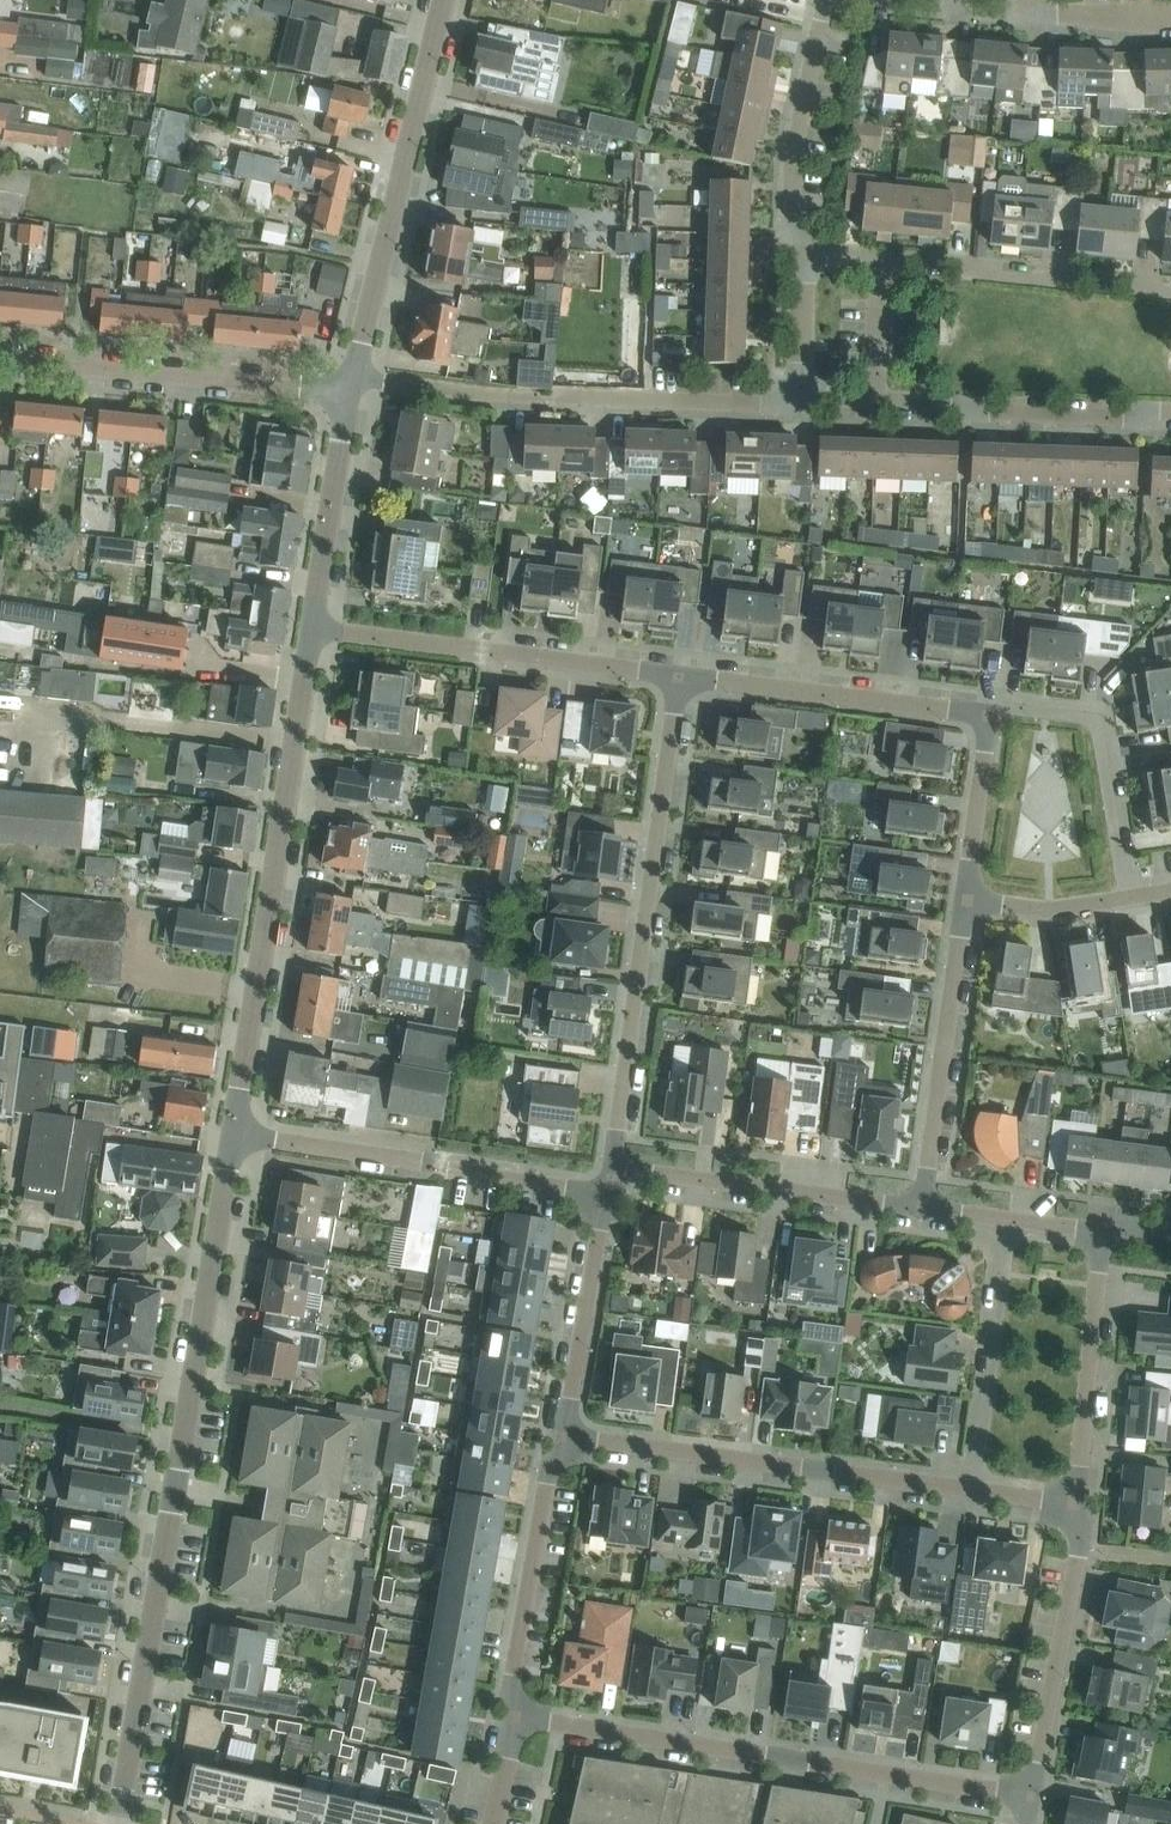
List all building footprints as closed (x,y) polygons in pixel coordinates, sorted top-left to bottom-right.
[(194,59),(207,0),(167,0),(156,50),(194,59)] [(296,0),(291,18),(306,22),(295,71),(324,78),(368,83),(369,79),(394,85),(395,81),(396,76),(399,64),(400,60),(402,49),(403,45),(404,43),(404,40),(376,33),(369,63),(329,59),(336,29),(340,11),(311,4),(296,0)] [(392,8),(394,0),(357,0),(392,8)] [(552,2),(604,14),(607,0),(552,0),(552,2)] [(736,44),(733,57),(778,67),(778,66),(771,64),(777,39),(774,38),(777,24),(726,13),(720,41),(736,44)] [(50,40),(64,41),(67,24),(18,18),(17,25),(0,23),(0,35),(12,37),(18,37),(50,40)] [(475,88),(522,99),(525,84),(535,86),(540,66),(541,66),(542,62),(558,66),(565,39),(497,26),(493,42),(478,38),(475,51),(476,51),(471,71),(476,72),(475,75),(477,76),(475,88)] [(669,32),(666,43),(681,47),(685,48),(688,36),(669,32)] [(909,98),(911,80),(916,37),(889,34),(886,60),(868,58),(861,88),(884,91),(883,95),(909,98)] [(18,37),(12,37),(0,35),(0,47),(17,49),(18,37)] [(935,96),(952,98),(955,67),(940,65),(943,39),(916,37),(911,80),(936,83),(935,96)] [(971,86),(996,89),(1000,45),(1001,45),(1002,38),(1000,38),(1000,39),(978,37),(978,43),(974,43),(971,68),(955,67),(952,98),(969,100),(971,86)] [(64,41),(50,40),(46,77),(75,80),(78,43),(64,41)] [(666,43),(663,55),(667,56),(678,59),(681,47),(666,43)] [(1000,45),(996,89),(994,102),(1020,105),(1039,107),(1040,107),(1042,75),(1025,74),(1027,48),(1001,45),(1000,45)] [(1040,107),(1039,107),(1039,113),(1058,114),(1058,108),(1083,109),(1084,95),(1085,52),(1086,52),(1087,45),(1085,45),(1063,45),(1063,51),(1058,51),(1057,77),(1042,75),(1040,107)] [(1112,53),(1086,52),(1085,52),(1084,95),(1097,96),(1097,110),(1128,111),(1128,79),(1111,79),(1112,53)] [(1128,79),(1128,111),(1155,110),(1156,112),(1159,113),(1161,114),(1170,113),(1170,64),(1170,52),(1144,53),(1145,79),(1128,79)] [(712,78),(730,82),(773,91),(778,67),(733,57),(733,58),(717,54),(712,78)] [(658,80),(655,92),(669,95),(672,83),(658,80)] [(730,82),(725,106),(768,116),(773,91),(730,82)] [(334,88),(323,134),(345,139),(349,122),(364,126),(371,97),(334,88)] [(669,95),(655,92),(652,105),(666,108),(669,95)] [(21,108),(0,105),(0,120),(19,122),(21,108)] [(725,106),(719,133),(762,142),(768,116),(725,106)] [(239,108),(235,127),(249,130),(253,112),(239,108)] [(165,111),(155,157),(180,163),(190,116),(165,111)] [(249,130),(251,131),(296,142),(301,123),(253,112),(249,130)] [(456,131),(450,159),(497,170),(504,144),(519,147),(523,129),(464,116),(460,132),(456,131)] [(0,120),(0,135),(3,135),(2,141),(56,148),(58,129),(41,127),(19,124),(19,122),(0,120)] [(535,120),(531,139),(577,150),(582,131),(535,120)] [(134,121),(131,136),(147,139),(150,125),(134,121)] [(613,121),(610,137),(633,142),(637,126),(613,121)] [(851,147),(875,149),(880,150),(882,128),(877,128),(853,125),(851,147)] [(637,141),(650,144),(652,133),(639,130),(637,141)] [(762,142),(719,133),(713,159),(750,167),(755,141),(762,143),(762,142)] [(1082,134),(1082,146),(1095,147),(1095,140),(1089,134),(1082,134)] [(961,165),(983,168),(986,139),(964,137),(961,165)] [(987,139),(986,150),(993,150),(998,146),(998,140),(987,139)] [(659,154),(643,154),(643,165),(659,165),(659,154)] [(497,170),(450,159),(443,187),(447,188),(445,208),(510,215),(512,201),(491,197),(497,170)] [(353,170),(330,165),(327,164),(314,161),(310,178),(305,194),(319,198),(345,204),(353,170)] [(615,166),(614,180),(630,180),(630,166),(615,166)] [(17,218),(21,195),(28,196),(31,173),(0,168),(0,215),(17,218)] [(169,168),(163,192),(183,197),(189,173),(169,168)] [(293,190),(295,179),(277,175),(273,187),(292,191),(293,190)] [(848,175),(844,210),(863,212),(861,231),(875,232),(890,234),(895,188),(894,188),(874,186),(875,178),(872,177),(848,175)] [(1018,246),(1019,247),(1026,185),(1021,181),(1004,179),(998,183),(983,182),(982,192),(979,216),(993,218),(991,244),(1003,245),(1002,250),(1017,252),(1018,246)] [(895,188),(890,234),(917,237),(932,238),(948,240),(950,221),(969,223),(971,199),(972,188),(945,185),(944,193),(910,190),(911,181),(895,180),(894,188),(895,188)] [(711,181),(710,208),(749,210),(750,183),(711,181)] [(290,203),(292,191),(273,187),(266,185),(250,182),(246,200),(245,205),(268,210),(271,199),(290,203)] [(1065,225),(1068,190),(1068,189),(1026,185),(1019,247),(1048,250),(1051,224),(1065,225)] [(1077,253),(1105,256),(1110,211),(1083,208),(1084,192),(1068,190),(1065,225),(1079,227),(1077,253)] [(639,193),(639,205),(653,206),(653,193),(639,193)] [(1136,232),(1151,234),(1154,199),(1138,197),(1137,214),(1110,211),(1105,256),(1134,259),(1136,232)] [(345,204),(319,198),(311,231),(337,237),(345,204)] [(1154,199),(1151,234),(1165,235),(1162,261),(1170,262),(1170,201),(1154,199)] [(653,206),(639,205),(639,218),(652,219),(653,206)] [(519,228),(534,230),(566,233),(568,213),(521,208),(519,228)] [(710,208),(709,233),(748,235),(749,210),(710,208)] [(265,221),(261,241),(284,246),(288,226),(265,221)] [(16,244),(29,245),(31,226),(18,225),(16,244)] [(31,226),(29,245),(42,246),(43,227),(31,226)] [(433,227),(428,254),(503,266),(504,260),(498,259),(500,249),(472,244),(473,234),(433,227)] [(709,233),(708,260),(747,261),(748,235),(709,233)] [(112,259),(124,260),(125,239),(113,238),(112,259)] [(656,245),(656,258),(669,259),(670,246),(656,245)] [(670,246),(669,259),(683,259),(684,246),(670,246)] [(503,266),(428,254),(424,279),(464,286),(466,278),(500,284),(503,266)] [(669,259),(656,258),(655,271),(669,272),(669,259)] [(534,259),(534,269),(563,271),(565,260),(534,259)] [(708,260),(707,284),(746,286),(747,261),(708,260)] [(134,280),(147,281),(150,262),(136,261),(134,280)] [(150,262),(147,281),(160,283),(162,264),(150,262)] [(332,268),(326,296),(340,299),(346,271),(332,268)] [(546,284),(544,303),(560,304),(563,271),(534,269),(533,280),(553,281),(553,284),(546,284)] [(249,292),(262,293),(264,274),(251,273),(249,292)] [(264,274),(262,293),(275,295),(277,275),(264,274)] [(1,322),(21,324),(26,279),(6,277),(1,322)] [(21,324),(41,326),(46,281),(26,279),(21,324)] [(46,281),(41,326),(62,328),(67,283),(46,281)] [(707,284),(706,311),(745,313),(746,286),(707,284)] [(187,325),(201,326),(203,303),(184,301),(185,290),(167,287),(166,297),(168,297),(164,339),(186,341),(187,325)] [(100,332),(121,334),(124,308),(119,308),(120,296),(110,295),(110,293),(92,291),(90,315),(101,316),(100,332)] [(121,334),(143,337),(147,295),(127,293),(125,308),(124,308),(121,334)] [(143,337),(164,339),(168,297),(166,297),(147,295),(143,337)] [(654,297),(654,310),(667,310),(668,297),(654,297)] [(213,344),(235,346),(239,305),(222,303),(222,305),(203,303),(201,326),(215,327),(213,344)] [(544,303),(540,345),(555,346),(560,304),(544,303)] [(235,346),(256,348),(260,307),(239,305),(235,346)] [(415,332),(481,343),(488,344),(491,328),(456,322),(458,310),(451,309),(427,305),(426,314),(418,312),(415,332)] [(256,348),(277,350),(281,309),(260,307),(256,348)] [(281,309),(277,350),(299,352),(301,336),(313,339),(318,315),(302,311),(281,309)] [(667,310),(654,310),(653,323),(667,323),(667,310)] [(706,311),(705,337),(744,338),(745,313),(706,311)] [(952,316),(940,316),(939,345),(951,345),(951,337),(952,316)] [(481,343),(415,332),(412,352),(419,353),(417,362),(448,367),(450,355),(478,360),(481,343)] [(744,338),(705,337),(704,364),(743,365),(744,338)] [(518,361),(516,388),(542,390),(551,390),(552,390),(552,387),(554,363),(555,346),(545,345),(543,363),(525,361),(518,361)] [(652,367),(666,367),(666,354),(652,354),(652,367)] [(50,432),(52,408),(16,405),(12,440),(46,444),(47,432),(50,432)] [(84,412),(52,408),(50,432),(82,436),(84,412)] [(97,437),(132,441),(135,417),(100,413),(97,437)] [(396,425),(392,442),(439,450),(451,453),(451,451),(450,451),(455,425),(444,423),(444,422),(403,415),(400,426),(396,425)] [(135,417),(132,441),(165,444),(168,420),(135,417)] [(178,421),(175,449),(201,451),(204,423),(178,421)] [(254,449),(253,459),(309,468),(314,442),(309,441),(310,436),(305,431),(258,424),(254,449)] [(526,471),(558,472),(560,424),(540,424),(540,428),(526,428),(526,436),(510,435),(509,435),(508,460),(507,460),(507,476),(526,477),(526,471)] [(590,479),(608,480),(610,439),(593,438),(593,430),(580,430),(580,425),(560,424),(558,472),(590,473),(590,479)] [(490,457),(507,460),(508,460),(509,435),(510,435),(510,427),(491,427),(490,457)] [(626,474),(659,476),(661,428),(640,427),(640,432),(627,432),(627,440),(610,439),(608,480),(626,481),(626,474)] [(661,428),(659,476),(691,477),(690,495),(708,496),(709,484),(710,443),(693,442),(694,434),(681,434),(681,429),(661,428)] [(727,444),(710,443),(709,484),(716,484),(727,485),(727,478),(759,479),(761,432),(741,431),(741,436),(727,436),(727,444)] [(781,433),(761,432),(759,479),(791,481),(791,487),(810,488),(812,447),(794,446),(794,438),(781,438),(781,433)] [(818,477),(845,478),(846,440),(819,439),(818,477)] [(845,478),(873,479),(874,441),(846,440),(845,478)] [(873,479),(900,480),(902,442),(874,441),(873,479)] [(439,450),(392,442),(389,459),(394,460),(389,489),(398,491),(398,488),(437,496),(439,486),(438,486),(440,479),(434,478),(439,450)] [(900,480),(928,481),(930,443),(902,442),(900,480)] [(930,443),(928,481),(956,482),(957,444),(930,443)] [(970,483),(997,484),(999,446),(972,445),(971,469),(970,483)] [(997,484),(1026,485),(1028,447),(999,446),(997,484)] [(1026,485),(1054,486),(1056,448),(1028,447),(1026,485)] [(1054,486),(1079,487),(1081,449),(1056,448),(1054,486)] [(1079,487),(1107,488),(1109,450),(1081,449),(1079,487)] [(1109,450),(1107,488),(1136,489),(1137,475),(1138,451),(1109,450)] [(309,468),(253,459),(252,471),(249,485),(306,494),(309,468)] [(1170,498),(1170,460),(1152,459),(1150,497),(1170,498)] [(167,486),(200,491),(201,490),(229,495),(232,476),(177,468),(176,474),(169,473),(167,486)] [(28,488),(41,489),(43,470),(30,469),(28,488)] [(43,470),(41,489),(54,491),(56,471),(43,470)] [(11,500),(14,472),(1,471),(0,477),(0,499),(11,500)] [(114,478),(112,496),(112,497),(125,498),(127,479),(114,478)] [(140,480),(127,479),(125,498),(138,499),(140,480)] [(167,486),(164,505),(198,510),(226,514),(229,495),(201,490),(200,491),(167,486)] [(244,526),(242,536),(298,545),(302,517),(246,509),(244,526)] [(375,534),(372,563),(436,571),(442,526),(385,519),(383,536),(377,535),(375,534)] [(857,542),(870,543),(872,530),(859,528),(857,542)] [(808,542),(821,544),(823,530),(810,529),(808,542)] [(872,530),(870,543),(883,545),(884,531),(872,530)] [(136,541),(97,535),(95,546),(135,552),(136,541)] [(911,549),(924,550),(927,537),(913,535),(911,549)] [(298,545),(242,536),(241,546),(238,561),(294,570),(298,545)] [(546,618),(547,618),(556,554),(529,550),(530,539),(512,537),(506,581),(523,583),(519,611),(539,614),(539,613),(547,614),(546,618)] [(927,537),(924,550),(937,552),(939,538),(927,537)] [(195,542),(191,567),(230,573),(234,548),(195,542)] [(981,558),(993,559),(995,546),(983,544),(981,558)] [(556,554),(547,618),(551,618),(551,624),(571,627),(572,621),(577,621),(577,620),(576,620),(580,591),(596,593),(602,548),(584,546),(582,557),(556,554)] [(995,546),(993,559),(1007,561),(1009,547),(995,546)] [(811,549),(809,562),(820,564),(821,550),(811,549)] [(1036,564),(1049,566),(1051,553),(1038,551),(1036,564)] [(1051,553),(1049,566),(1062,568),(1064,554),(1051,553)] [(1091,571),(1103,573),(1105,559),(1093,558),(1091,571)] [(1105,559),(1103,573),(1117,575),(1118,561),(1105,559)] [(647,630),(648,631),(656,566),(611,561),(607,594),(624,596),(620,624),(640,627),(640,625),(648,626),(647,630)] [(748,643),(749,643),(757,579),(731,576),(732,564),(714,562),(706,619),(723,621),(722,632),(721,632),(720,642),(734,644),(734,645),(735,645),(736,639),(740,639),(741,638),(749,639),(748,643)] [(436,571),(372,563),(371,564),(375,565),(374,573),(373,573),(371,592),(403,596),(402,601),(423,604),(426,583),(433,584),(435,572),(436,572),(436,571)] [(1139,577),(1152,579),(1154,566),(1141,564),(1139,577)] [(469,599),(488,601),(492,568),(474,565),(469,599)] [(656,566),(648,631),(653,631),(652,636),(671,639),(672,634),(677,634),(677,633),(676,633),(680,603),(697,606),(701,572),(656,566)] [(230,573),(191,567),(189,580),(229,586),(230,573)] [(757,579),(749,643),(778,647),(778,645),(777,645),(781,616),(798,618),(804,574),(785,571),(782,596),(756,593),(758,579),(757,579)] [(234,585),(230,611),(286,620),(290,593),(234,585)] [(849,656),(850,656),(858,592),(813,586),(809,620),(825,622),(822,650),(841,652),(841,651),(849,652),(849,656)] [(858,592),(850,656),(879,660),(879,658),(878,658),(882,629),(898,631),(903,598),(858,592)] [(949,669),(950,669),(959,605),(914,599),(909,633),(926,635),(922,662),(942,665),(942,664),(950,665),(949,669)] [(163,601),(149,600),(147,618),(161,620),(161,619),(163,601)] [(0,617),(0,642),(32,647),(35,629),(68,634),(65,652),(158,667),(182,671),(188,632),(6,603),(2,603),(0,617)] [(959,605),(950,669),(979,673),(980,671),(979,671),(983,642),(999,644),(1004,610),(959,605)] [(286,620),(230,611),(225,648),(273,656),(275,644),(282,645),(286,620)] [(1050,681),(1051,682),(1057,631),(1058,631),(1060,618),(1014,612),(1010,645),(1027,647),(1023,675),(1042,678),(1043,677),(1051,678),(1050,681)] [(1057,631),(1051,682),(1055,682),(1054,688),(1075,690),(1075,685),(1080,685),(1080,684),(1079,684),(1083,655),(1116,659),(1128,647),(1131,627),(1086,621),(1084,635),(1058,631),(1057,631)] [(1132,705),(1170,699),(1170,636),(1152,639),(1158,672),(1130,677),(1133,696),(1134,696),(1136,704),(1132,704),(1132,705)] [(42,655),(40,669),(52,670),(62,671),(64,658),(42,655)] [(62,671),(52,670),(49,699),(81,702),(84,673),(76,672),(62,671)] [(354,700),(354,701),(418,709),(418,708),(404,707),(406,695),(411,696),(414,675),(393,672),(392,677),(360,673),(358,693),(359,693),(358,701),(354,700)] [(238,723),(270,727),(275,692),(234,686),(234,688),(215,685),(213,701),(217,705),(215,721),(199,719),(199,720),(238,726),(238,723)] [(457,691),(453,725),(471,727),(476,694),(457,691)] [(502,691),(496,734),(523,737),(520,754),(554,758),(559,714),(543,712),(544,697),(502,691)] [(1132,705),(1136,734),(1138,734),(1138,733),(1167,728),(1170,745),(1170,699),(1132,705)] [(418,709),(354,701),(350,730),(351,730),(352,729),(381,733),(378,750),(423,756),(426,737),(414,736),(418,709)] [(565,728),(563,728),(560,757),(591,761),(592,754),(593,754),(610,756),(610,760),(611,764),(615,767),(619,768),(624,766),(626,762),(626,758),(627,758),(630,759),(630,756),(632,739),(634,727),(633,727),(635,711),(636,711),(636,708),(633,707),(633,708),(599,704),(599,703),(596,703),(596,706),(593,734),(565,731),(565,728)] [(719,719),(715,749),(765,756),(769,727),(794,731),(797,712),(752,706),(750,723),(719,719)] [(824,713),(822,725),(831,726),(833,714),(824,713)] [(917,744),(919,728),(886,723),(882,752),(895,754),(893,772),(943,779),(944,773),(950,774),(953,753),(947,753),(947,749),(917,744)] [(206,767),(203,786),(230,790),(230,786),(261,791),(266,755),(181,742),(178,763),(206,767)] [(335,794),(334,798),(367,804),(368,796),(378,797),(377,800),(388,802),(388,799),(397,801),(403,766),(355,758),(353,772),(339,770),(336,783),(334,783),(332,794),(335,794)] [(741,783),(711,779),(710,783),(705,782),(702,803),(708,803),(707,810),(757,816),(760,798),(773,799),(777,771),(744,766),(741,783)] [(1148,803),(1170,799),(1170,771),(1146,775),(1149,794),(1150,794),(1151,802),(1148,802),(1148,803)] [(827,781),(824,799),(835,800),(838,783),(827,781)] [(884,834),(935,841),(936,835),(941,835),(944,815),(938,814),(939,810),(908,806),(911,789),(877,785),(873,813),(887,815),(884,834)] [(541,790),(539,806),(552,808),(555,791),(541,790)] [(81,851),(85,801),(0,793),(0,844),(81,851)] [(1148,803),(1152,832),(1170,829),(1170,799),(1148,803)] [(425,824),(474,831),(476,812),(428,805),(425,824)] [(195,822),(188,827),(187,838),(161,834),(160,835),(143,833),(140,850),(195,859),(198,844),(251,852),(257,815),(203,807),(201,823),(195,822)] [(568,812),(563,851),(578,853),(575,876),(613,881),(614,876),(617,876),(617,877),(619,876),(617,855),(619,838),(615,838),(615,833),(608,832),(609,820),(611,820),(613,820),(613,818),(568,812)] [(326,844),(326,847),(409,860),(425,862),(428,848),(390,841),(390,843),(373,840),(375,828),(348,823),(346,829),(331,827),(328,844),(326,844)] [(433,844),(463,849),(465,831),(436,827),(433,844)] [(692,877),(713,880),(714,874),(762,881),(766,852),(777,854),(780,835),(735,829),(733,846),(702,842),(700,856),(695,856),(692,877)] [(902,852),(868,847),(853,845),(848,873),(878,878),(876,897),(908,901),(907,909),(921,911),(923,903),(926,903),(930,873),(900,869),(902,852)] [(409,860),(326,847),(323,865),(340,868),(339,875),(365,879),(367,869),(387,872),(387,871),(422,877),(425,862),(409,860)] [(503,855),(501,870),(499,885),(519,888),(523,857),(503,855)] [(96,857),(96,863),(88,863),(87,876),(116,879),(118,859),(96,857)] [(173,946),(211,952),(234,956),(248,874),(211,869),(204,909),(180,904),(173,946)] [(431,895),(455,898),(456,888),(432,885),(431,895)] [(20,909),(18,936),(20,937),(47,939),(43,976),(94,981),(93,989),(119,991),(128,907),(128,903),(22,892),(21,894),(20,909)] [(543,940),(554,942),(552,961),(557,962),(557,966),(572,968),(573,964),(601,968),(602,963),(605,964),(607,948),(604,947),(606,930),(593,928),(593,922),(595,922),(598,899),(550,892),(547,916),(548,916),(547,922),(546,921),(541,922),(537,925),(535,930),(536,934),(539,938),(543,940)] [(694,904),(690,935),(754,943),(758,915),(769,916),(772,898),(727,892),(725,908),(694,904)] [(386,913),(421,919),(424,897),(388,893),(386,913)] [(318,894),(313,923),(373,933),(381,934),(383,922),(375,921),(376,917),(350,913),(352,900),(318,894)] [(488,919),(490,907),(470,904),(469,916),(488,919)] [(853,957),(917,966),(918,960),(924,960),(927,940),(921,939),(922,935),(891,931),(893,914),(848,908),(846,927),(857,928),(853,957)] [(373,933),(313,923),(308,951),(343,957),(345,944),(371,949),(373,933)] [(388,960),(467,971),(472,945),(391,934),(388,960)] [(1128,990),(1146,988),(1148,1001),(1170,997),(1170,963),(1155,966),(1150,935),(1120,940),(1128,990)] [(991,1008),(1062,1018),(1060,1001),(1058,983),(1026,979),(1031,948),(1000,944),(991,1008)] [(1093,944),(1063,949),(1068,982),(1071,999),(1073,1013),(1102,1009),(1103,1020),(1122,1017),(1115,972),(1098,975),(1093,944)] [(472,945),(467,971),(466,981),(481,983),(487,948),(472,945)] [(681,998),(745,1006),(752,959),(718,954),(716,971),(686,967),(685,971),(679,970),(677,990),(682,991),(681,998)] [(493,968),(492,974),(503,976),(504,969),(493,968)] [(845,1020),(909,1029),(913,998),(882,994),(885,977),(840,971),(837,989),(849,991),(845,1020)] [(379,998),(436,1008),(433,1026),(457,1030),(464,988),(383,974),(379,998)] [(542,974),(539,994),(549,995),(547,1010),(553,1011),(552,1020),(550,1020),(548,1037),(591,1042),(593,1026),(586,1025),(588,1016),(589,1016),(592,1000),(577,998),(580,979),(542,974)] [(304,975),(299,1004),(334,1009),(336,997),(347,998),(350,982),(304,975)] [(1068,982),(1058,983),(1060,1001),(1071,999),(1068,982)] [(334,1009),(299,1004),(294,1034),(344,1043),(349,1012),(334,1009)] [(406,1069),(449,1077),(457,1030),(433,1026),(406,1022),(398,1067),(406,1069)] [(21,1058),(25,1026),(6,1024),(2,1057),(0,1056),(0,1117),(13,1119),(21,1058)] [(35,1026),(31,1055),(55,1058),(59,1029),(35,1026)] [(88,1057),(123,1061),(126,1031),(92,1026),(88,1057)] [(835,1035),(832,1058),(848,1060),(851,1037),(835,1035)] [(144,1036),(140,1065),(187,1072),(211,1075),(211,1074),(211,1072),(213,1069),(214,1063),(213,1060),(213,1059),(215,1046),(191,1043),(144,1036)] [(719,1114),(721,1099),(727,1053),(692,1049),(689,1076),(671,1074),(670,1080),(665,1082),(663,1093),(668,1096),(665,1121),(680,1123),(683,1128),(693,1130),(697,1125),(701,1126),(703,1112),(719,1114)] [(291,1054),(286,1080),(370,1095),(364,1128),(385,1132),(388,1111),(393,1083),(329,1072),(331,1061),(291,1054)] [(21,1058),(13,1119),(14,1119),(15,1112),(37,1115),(34,1143),(43,1144),(41,1158),(32,1157),(26,1199),(28,1200),(30,1185),(61,1189),(57,1217),(84,1220),(93,1152),(101,1153),(105,1123),(85,1120),(49,1115),(56,1063),(21,1058)] [(883,1154),(892,1155),(895,1132),(899,1130),(900,1121),(897,1118),(899,1102),(865,1098),(869,1067),(837,1063),(827,1137),(850,1140),(850,1135),(858,1136),(856,1151),(865,1152),(866,1157),(880,1158),(883,1154)] [(816,1134),(824,1068),(792,1064),(789,1084),(754,1079),(747,1136),(764,1139),(766,1144),(776,1145),(779,1141),(783,1141),(785,1126),(794,1127),(793,1131),(816,1134)] [(526,1144),(527,1145),(528,1144),(569,1149),(569,1150),(571,1150),(581,1072),(580,1072),(579,1073),(527,1066),(527,1065),(525,1065),(518,1119),(522,1123),(529,1124),(526,1144)] [(393,1083),(388,1111),(441,1121),(449,1077),(406,1069),(398,1067),(396,1067),(393,1083)] [(1053,1085),(1054,1073),(1038,1071),(1038,1073),(1023,1120),(1023,1123),(1015,1123),(1015,1119),(980,1114),(978,1117),(976,1121),(975,1125),(975,1129),(974,1131),(974,1134),(975,1138),(975,1141),(976,1145),(978,1149),(980,1153),(983,1157),(986,1160),(989,1162),(993,1165),(997,1167),(1002,1168),(1003,1169),(1017,1158),(1016,1151),(1025,1150),(1025,1159),(1042,1164),(1053,1085)] [(1087,1078),(1054,1073),(1053,1085),(1072,1087),(1086,1089),(1087,1078)] [(347,1126),(364,1128),(370,1095),(286,1080),(281,1106),(321,1113),(323,1105),(350,1109),(347,1126)] [(164,1118),(179,1121),(202,1125),(207,1097),(185,1093),(186,1088),(142,1081),(139,1100),(166,1105),(164,1118)] [(1112,1100),(1126,1102),(1128,1090),(1113,1088),(1112,1100)] [(1138,1103),(1152,1105),(1153,1093),(1139,1092),(1138,1103)] [(1153,1093),(1152,1105),(1165,1107),(1167,1095),(1153,1093)] [(121,1106),(88,1101),(85,1120),(105,1123),(118,1125),(121,1106)] [(1063,1178),(1089,1181),(1095,1141),(1097,1126),(1053,1121),(1047,1168),(1064,1170),(1063,1178)] [(1115,1185),(1141,1188),(1146,1148),(1146,1147),(1148,1130),(1122,1126),(1120,1144),(1115,1185)] [(1089,1181),(1115,1185),(1120,1144),(1095,1141),(1089,1181)] [(204,1158),(124,1146),(108,1144),(103,1183),(156,1190),(155,1197),(148,1202),(146,1217),(152,1224),(166,1226),(173,1220),(175,1206),(170,1199),(170,1192),(198,1196),(204,1158)] [(1166,1191),(1170,1155),(1170,1151),(1146,1148),(1141,1188),(1166,1191)] [(320,1215),(336,1218),(339,1218),(345,1179),(297,1171),(294,1185),(283,1183),(279,1208),(320,1215)] [(417,1185),(408,1230),(434,1235),(443,1189),(417,1185)] [(438,1217),(450,1220),(452,1208),(440,1205),(438,1217)] [(279,1208),(274,1233),(280,1234),(278,1248),(283,1249),(329,1257),(333,1235),(336,1218),(320,1215),(279,1208)] [(509,1217),(505,1243),(504,1244),(547,1251),(551,1225),(529,1221),(528,1221),(509,1217)] [(636,1230),(631,1263),(635,1263),(634,1272),(674,1278),(674,1277),(690,1279),(694,1249),(678,1247),(681,1227),(662,1224),(662,1221),(647,1219),(646,1222),(640,1222),(639,1231),(636,1230)] [(434,1235),(408,1230),(401,1269),(427,1273),(434,1235)] [(700,1243),(697,1266),(696,1274),(716,1277),(716,1278),(736,1280),(733,1301),(763,1305),(768,1272),(751,1270),(756,1237),(722,1233),(721,1245),(700,1243)] [(830,1273),(831,1260),(833,1247),(813,1244),(814,1238),(792,1235),(789,1260),(795,1261),(792,1285),(809,1287),(807,1301),(841,1306),(845,1275),(830,1273)] [(97,1265),(144,1269),(146,1240),(99,1236),(97,1265)] [(488,1268),(500,1270),(500,1269),(542,1277),(547,1251),(504,1244),(505,1243),(493,1241),(488,1268)] [(440,1247),(438,1259),(450,1261),(452,1249),(440,1247)] [(270,1261),(265,1286),(307,1293),(310,1276),(325,1279),(329,1257),(283,1249),(281,1263),(270,1261)] [(954,1266),(949,1264),(949,1263),(945,1260),(941,1257),(937,1256),(932,1255),(927,1256),(923,1258),(922,1258),(916,1257),(911,1257),(900,1257),(894,1257),(888,1258),(878,1259),(875,1260),(871,1261),(867,1263),(866,1264),(865,1266),(863,1268),(862,1270),(861,1272),(861,1273),(861,1275),(861,1278),(861,1280),(861,1282),(862,1284),(863,1286),(865,1288),(867,1290),(870,1292),(872,1293),(875,1294),(879,1294),(882,1293),(883,1292),(885,1291),(887,1289),(888,1288),(891,1286),(893,1285),(897,1284),(903,1283),(909,1283),(913,1283),(917,1283),(924,1285),(928,1286),(930,1287),(931,1287),(931,1288),(930,1289),(930,1290),(930,1291),(930,1292),(931,1293),(932,1295),(934,1295),(935,1296),(936,1296),(937,1295),(937,1298),(937,1300),(936,1302),(936,1305),(936,1306),(936,1308),(937,1311),(938,1312),(939,1314),(940,1316),(943,1318),(945,1319),(947,1320),(949,1320),(952,1320),(954,1320),(956,1320),(958,1319),(960,1318),(963,1316),(965,1313),(966,1310),(967,1308),(968,1305),(968,1303),(969,1299),(969,1297),(969,1294),(968,1290),(968,1286),(967,1282),(965,1277),(963,1274),(964,1273),(962,1272),(960,1276),(954,1270),(958,1268),(958,1266),(956,1267),(954,1266)] [(450,1261),(438,1259),(436,1271),(448,1273),(450,1261)] [(500,1272),(496,1294),(496,1295),(538,1302),(542,1277),(500,1269),(500,1270),(499,1272),(500,1272)] [(115,1299),(112,1318),(157,1326),(160,1310),(157,1310),(160,1292),(137,1289),(138,1284),(89,1276),(86,1294),(115,1299)] [(272,1313),(270,1327),(315,1335),(319,1313),(304,1310),(307,1293),(265,1286),(261,1311),(272,1313)] [(496,1295),(496,1294),(484,1292),(479,1319),(491,1321),(533,1329),(538,1302),(496,1295)] [(1163,1355),(1170,1356),(1170,1299),(1170,1298),(1168,1317),(1143,1314),(1139,1353),(1163,1355)] [(443,1301),(431,1299),(429,1311),(441,1313),(443,1301)] [(11,1339),(15,1306),(0,1304),(0,1338),(11,1339)] [(157,1326),(112,1318),(109,1336),(79,1331),(77,1349),(126,1357),(127,1352),(150,1356),(153,1338),(155,1339),(157,1326)] [(388,1349),(412,1353),(418,1323),(394,1319),(388,1349)] [(427,1321),(425,1333),(437,1335),(439,1323),(427,1321)] [(840,1344),(843,1327),(803,1321),(801,1338),(822,1341),(840,1344)] [(315,1335),(270,1327),(258,1325),(258,1326),(269,1328),(267,1343),(255,1341),(252,1360),(248,1359),(244,1377),(268,1381),(269,1376),(293,1381),(296,1365),(316,1369),(322,1336),(315,1335)] [(904,1384),(955,1390),(960,1355),(948,1353),(948,1347),(952,1348),(954,1332),(917,1327),(914,1349),(909,1348),(904,1384)] [(473,1357),(484,1359),(484,1358),(527,1365),(531,1339),(489,1332),(477,1330),(473,1357)] [(744,1367),(760,1369),(764,1340),(748,1338),(744,1367)] [(801,1338),(798,1352),(820,1356),(822,1341),(801,1338)] [(654,1386),(673,1388),(678,1352),(642,1347),(640,1361),(618,1358),(612,1406),(615,1406),(614,1412),(629,1414),(630,1408),(651,1411),(654,1386)] [(481,1378),(480,1382),(522,1390),(527,1365),(484,1358),(484,1359),(481,1378)] [(25,1359),(9,1359),(9,1369),(25,1369),(25,1359)] [(420,1361),(418,1373),(430,1375),(432,1363),(420,1361)] [(73,1407),(72,1409),(139,1420),(140,1414),(144,1414),(146,1400),(143,1399),(144,1393),(110,1387),(113,1372),(126,1374),(126,1373),(80,1365),(77,1383),(80,1384),(76,1408),(73,1407)] [(411,1374),(393,1371),(388,1402),(389,1402),(405,1405),(411,1374)] [(430,1375),(418,1373),(416,1385),(428,1387),(430,1375)] [(743,1378),(707,1373),(701,1417),(738,1422),(743,1378)] [(1161,1442),(1161,1449),(1170,1450),(1170,1375),(1146,1373),(1144,1389),(1131,1388),(1126,1438),(1161,1442)] [(480,1382),(476,1406),(518,1414),(522,1390),(480,1382)] [(825,1427),(830,1390),(816,1388),(816,1387),(781,1382),(781,1384),(766,1382),(762,1413),(777,1415),(775,1427),(810,1432),(811,1425),(825,1427)] [(876,1439),(874,1439),(874,1440),(934,1448),(934,1447),(932,1446),(935,1424),(951,1426),(955,1398),(938,1396),(936,1417),(922,1415),(924,1402),(881,1397),(876,1439)] [(404,1414),(337,1403),(335,1413),(392,1423),(383,1471),(393,1473),(395,1465),(398,1448),(400,1432),(404,1414)] [(464,1404),(460,1431),(514,1440),(518,1414),(476,1406),(464,1404)] [(231,1534),(227,1556),(325,1573),(329,1550),(319,1548),(321,1535),(331,1536),(349,1539),(355,1501),(338,1498),(327,1496),(330,1483),(340,1485),(350,1424),(262,1410),(260,1425),(250,1423),(242,1468),(252,1470),(250,1485),(253,1486),(258,1486),(267,1488),(261,1523),(252,1521),(247,1521),(244,1520),(241,1535),(231,1534)] [(411,1412),(409,1424),(421,1426),(423,1414),(411,1412)] [(65,1456),(62,1473),(95,1479),(95,1478),(110,1481),(112,1466),(131,1469),(136,1441),(69,1430),(69,1431),(72,1432),(68,1456),(65,1456)] [(460,1431),(455,1457),(509,1467),(514,1440),(460,1431)] [(419,1435),(400,1432),(398,1448),(417,1451),(419,1435)] [(414,1468),(417,1451),(398,1448),(395,1465),(414,1468)] [(509,1467),(455,1457),(450,1484),(481,1490),(504,1494),(509,1467)] [(1124,1467),(1118,1525),(1159,1529),(1164,1470),(1124,1467)] [(57,1499),(54,1516),(88,1522),(88,1521),(90,1506),(124,1512),(125,1505),(128,1506),(131,1491),(127,1490),(128,1484),(110,1481),(95,1478),(95,1479),(62,1473),(62,1474),(65,1475),(61,1499),(57,1499)] [(607,1538),(606,1541),(646,1547),(652,1500),(619,1496),(620,1491),(617,1491),(614,1486),(603,1484),(598,1488),(596,1488),(595,1494),(590,1497),(589,1508),(593,1511),(590,1535),(607,1538)] [(403,1487),(392,1485),(390,1497),(401,1499),(403,1487)] [(460,1497),(455,1523),(498,1530),(502,1504),(460,1497)] [(657,1542),(685,1545),(684,1548),(718,1552),(724,1505),(691,1500),(689,1514),(661,1510),(657,1542)] [(754,1522),(751,1526),(750,1528),(738,1526),(738,1525),(737,1525),(731,1571),(765,1576),(767,1559),(792,1562),(799,1515),(794,1514),(795,1509),(781,1507),(780,1512),(756,1509),(754,1522)] [(50,1541),(47,1559),(80,1565),(81,1564),(83,1549),(116,1554),(118,1548),(121,1548),(124,1534),(120,1533),(121,1527),(88,1521),(88,1522),(54,1516),(54,1517),(58,1518),(54,1542),(50,1541)] [(826,1533),(807,1530),(801,1575),(830,1579),(832,1562),(865,1567),(867,1555),(873,1556),(875,1539),(869,1538),(871,1526),(828,1521),(826,1533)] [(455,1523),(451,1548),(493,1556),(498,1530),(455,1523)] [(392,1526),(390,1538),(402,1540),(404,1528),(392,1526)] [(895,1570),(895,1575),(913,1578),(910,1599),(947,1604),(950,1576),(951,1576),(955,1548),(935,1545),(937,1532),(901,1528),(898,1550),(894,1550),(892,1569),(895,1570)] [(402,1540),(390,1538),(388,1550),(400,1552),(402,1540)] [(949,1627),(950,1627),(983,1631),(990,1581),(1021,1585),(1026,1547),(979,1540),(974,1577),(957,1574),(949,1627)] [(451,1548),(446,1574),(489,1581),(493,1556),(451,1548)] [(325,1573),(227,1556),(224,1579),(234,1580),(231,1595),(309,1608),(311,1593),(321,1595),(325,1573)] [(43,1584),(40,1602),(73,1607),(73,1606),(76,1591),(109,1597),(110,1591),(114,1591),(116,1577),(113,1576),(114,1569),(81,1564),(80,1565),(47,1559),(47,1560),(59,1562),(55,1586),(43,1584)] [(446,1574),(442,1600),(484,1607),(489,1581),(446,1574)] [(383,1577),(381,1589),(393,1591),(395,1579),(383,1577)] [(283,1624),(364,1638),(375,1580),(365,1578),(356,1627),(285,1614),(283,1624)] [(728,1581),(725,1604),(746,1607),(748,1590),(749,1583),(728,1581)] [(1134,1598),(1109,1593),(1102,1626),(1116,1629),(1114,1643),(1147,1650),(1154,1642),(1163,1638),(1170,1605),(1162,1599),(1159,1589),(1134,1584),(1134,1585),(1137,1585),(1134,1598)] [(393,1591),(381,1589),(379,1601),(391,1603),(393,1591)] [(442,1600),(437,1625),(480,1633),(484,1607),(442,1600)] [(782,1600),(780,1615),(794,1617),(796,1602),(782,1600)] [(36,1627),(33,1645),(66,1650),(66,1649),(68,1634),(102,1640),(103,1633),(107,1634),(109,1619),(105,1619),(107,1612),(73,1606),(73,1607),(40,1602),(40,1603),(43,1603),(39,1628),(36,1627)] [(562,1666),(565,1666),(562,1683),(599,1689),(600,1682),(619,1685),(631,1610),(586,1603),(584,1621),(582,1621),(581,1628),(583,1629),(579,1648),(565,1646),(562,1666)] [(847,1605),(844,1625),(864,1628),(870,1629),(873,1610),(847,1605)] [(686,1608),(684,1623),(705,1626),(707,1611),(686,1608)] [(215,1628),(210,1657),(258,1666),(258,1664),(263,1638),(273,1639),(276,1623),(237,1616),(234,1632),(215,1628)] [(851,1716),(861,1651),(864,1632),(864,1628),(844,1625),(833,1623),(832,1629),(848,1632),(845,1655),(829,1652),(827,1663),(821,1662),(817,1685),(790,1681),(791,1671),(790,1671),(783,1718),(812,1722),(811,1728),(818,1729),(819,1723),(826,1724),(828,1709),(849,1712),(849,1716),(851,1716)] [(437,1625),(433,1651),(475,1658),(480,1633),(437,1625)] [(375,1628),(372,1640),(384,1642),(387,1630),(375,1628)] [(883,1635),(864,1632),(861,1651),(880,1654),(883,1635)] [(384,1642),(372,1640),(370,1652),(381,1654),(384,1642)] [(66,1650),(33,1645),(32,1645),(36,1646),(32,1670),(28,1670),(25,1688),(71,1696),(71,1694),(59,1692),(61,1677),(95,1683),(96,1676),(99,1677),(102,1662),(98,1662),(99,1655),(66,1649),(66,1650)] [(674,1689),(691,1692),(696,1661),(670,1657),(671,1652),(636,1647),(629,1694),(636,1695),(638,1701),(653,1703),(656,1698),(664,1699),(666,1685),(675,1686),(674,1689)] [(754,1686),(771,1689),(777,1651),(759,1648),(756,1665),(723,1660),(715,1707),(750,1713),(754,1686)] [(433,1651),(428,1676),(471,1684),(475,1658),(433,1651)] [(1113,1677),(1111,1672),(1094,1669),(1088,1702),(1140,1713),(1147,1681),(1154,1682),(1158,1659),(1125,1653),(1121,1674),(1113,1677)] [(258,1666),(210,1657),(205,1685),(224,1688),(221,1704),(296,1716),(299,1697),(263,1691),(268,1666),(258,1664),(258,1666)] [(922,1725),(928,1686),(932,1661),(918,1658),(912,1693),(863,1685),(856,1729),(889,1734),(889,1738),(905,1741),(908,1723),(922,1725)] [(428,1676),(424,1702),(466,1709),(471,1684),(428,1676)] [(364,1678),(361,1690),(373,1693),(375,1681),(364,1678)] [(373,1693),(361,1690),(358,1702),(370,1704),(373,1693)] [(989,1699),(988,1706),(974,1704),(975,1699),(963,1697),(962,1702),(947,1700),(940,1742),(983,1749),(985,1734),(1001,1737),(1007,1701),(989,1699)] [(419,1727),(420,1727),(462,1734),(466,1709),(424,1702),(419,1727)] [(10,1705),(0,1704),(0,1771),(10,1705)] [(0,1771),(0,1776),(76,1789),(87,1727),(87,1726),(89,1719),(10,1705),(0,1771)] [(221,1723),(233,1725),(235,1714),(223,1711),(221,1723)] [(235,1714),(233,1725),(245,1727),(247,1716),(235,1714)] [(275,1733),(287,1735),(289,1723),(277,1721),(275,1733)] [(289,1723),(287,1735),(299,1737),(301,1725),(289,1723)] [(1098,1723),(1095,1739),(1086,1737),(1083,1749),(1079,1748),(1073,1777),(1122,1786),(1128,1753),(1138,1755),(1143,1732),(1098,1723)] [(352,1727),(350,1739),(361,1742),(364,1730),(352,1727)] [(462,1734),(420,1727),(415,1753),(432,1756),(432,1757),(457,1761),(462,1734)] [(329,1742),(341,1745),(344,1733),(332,1730),(329,1742)] [(1147,1731),(1145,1739),(1158,1741),(1159,1733),(1147,1731)] [(341,1745),(340,1749),(338,1757),(350,1759),(353,1748),(341,1745)] [(380,1766),(391,1769),(394,1757),(382,1754),(380,1766)] [(394,1757),(391,1769),(403,1771),(406,1760),(394,1757)] [(859,1800),(584,1758),(569,1823),(853,1823),(859,1800)] [(234,1823),(238,1823),(249,1778),(252,1766),(225,1760),(223,1772),(212,1819),(234,1823)] [(183,1812),(212,1819),(223,1772),(193,1765),(183,1812)] [(428,1778),(440,1781),(443,1768),(431,1765),(428,1778)] [(443,1768),(440,1781),(452,1783),(455,1771),(443,1768)] [(276,1784),(249,1778),(238,1823),(267,1823),(276,1784)] [(303,1790),(276,1784),(267,1823),(295,1823),(303,1790)] [(329,1796),(303,1790),(295,1823),(322,1823),(329,1796)] [(1170,1822),(1170,1803),(1127,1795),(1124,1813),(1170,1822)] [(356,1802),(329,1796),(322,1823),(351,1823),(356,1802)] [(1064,1823),(1105,1823),(1109,1807),(1069,1799),(1064,1823)] [(382,1808),(356,1802),(351,1823),(379,1823),(382,1808)] [(409,1814),(382,1808),(379,1823),(407,1823),(409,1814)] [(407,1823),(438,1823),(439,1821),(409,1814),(407,1823)] [(903,1814),(901,1823),(948,1823),(903,1814)]
